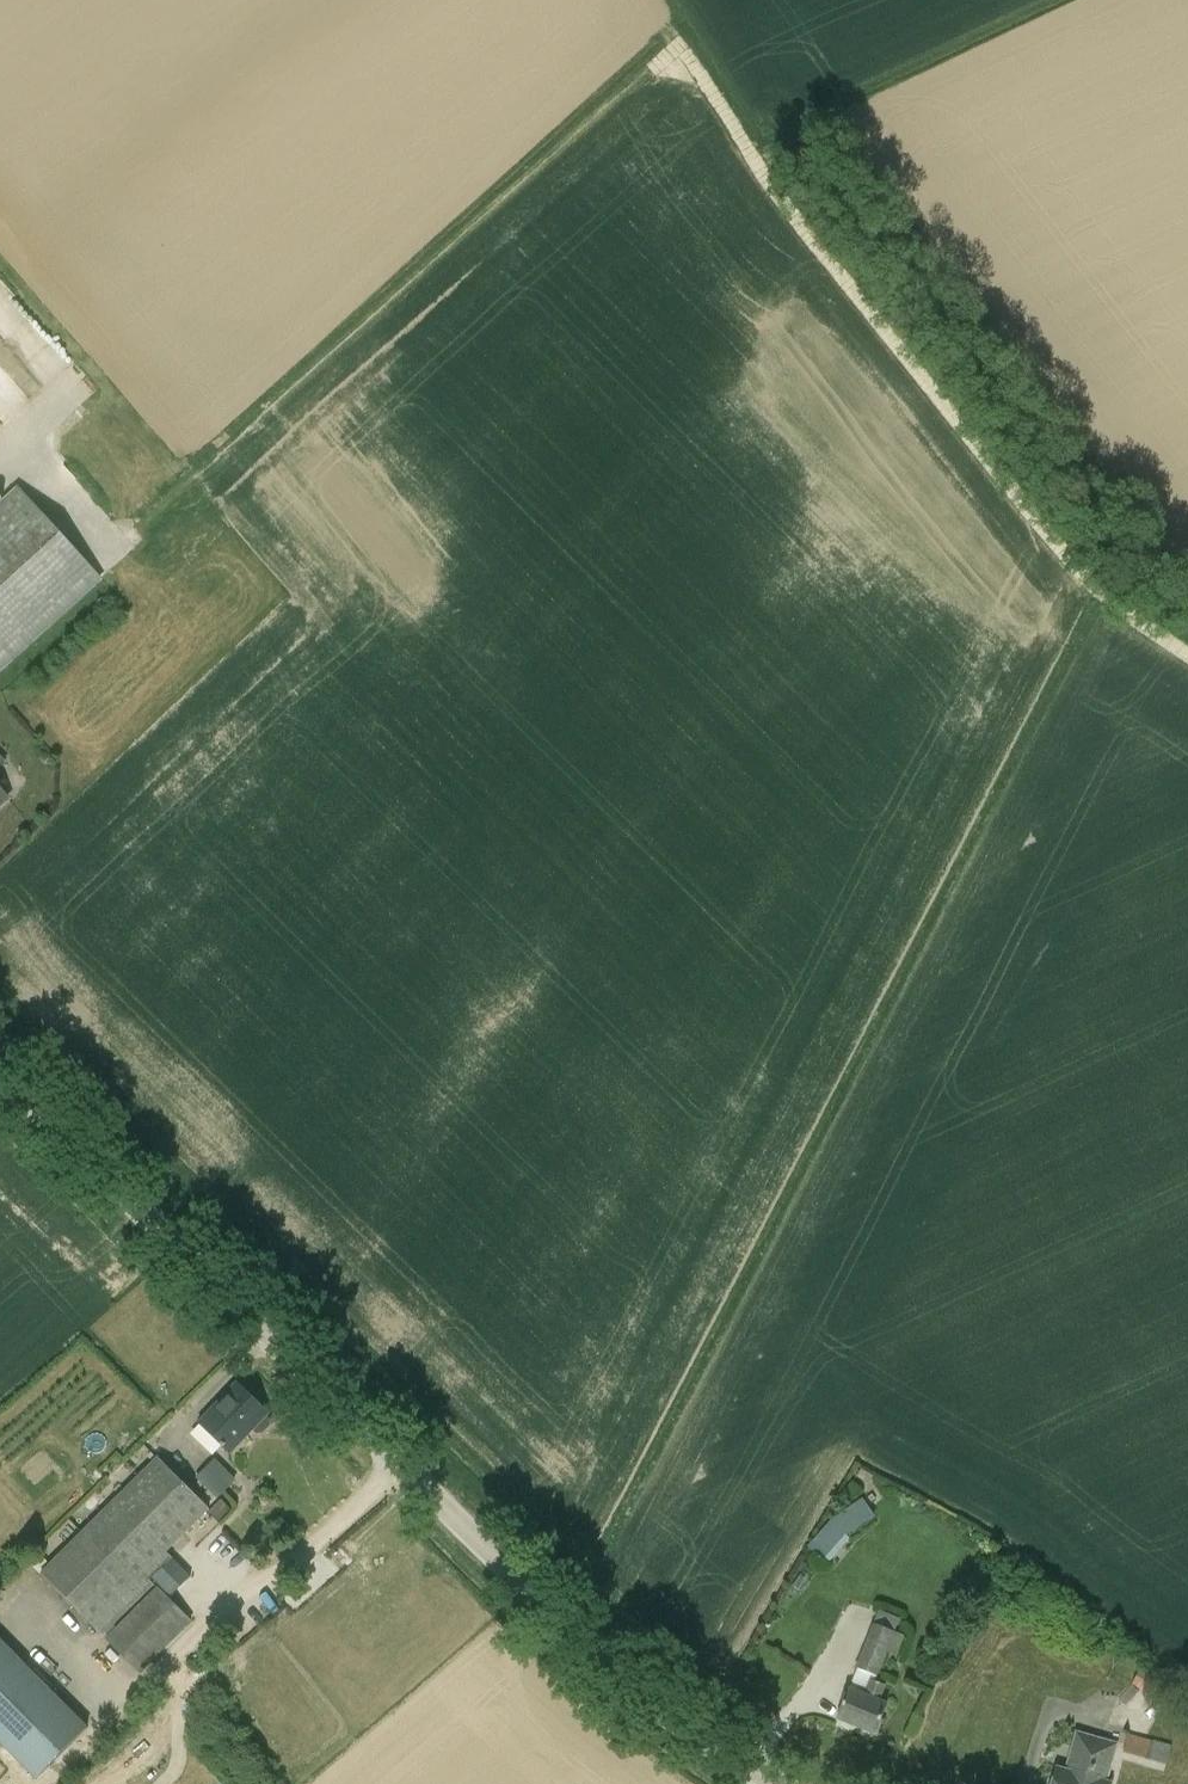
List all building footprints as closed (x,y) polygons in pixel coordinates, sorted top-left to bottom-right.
[(103,581),(18,488),(0,505),(0,674),(103,581)] [(8,800),(0,791),(0,807),(8,800)] [(270,1420),(266,1416),(268,1414),(236,1384),(199,1424),(230,1454),(253,1430),(256,1434),(262,1434),(270,1427),(270,1420)] [(28,1561),(40,1573),(102,1636),(105,1633),(108,1637),(105,1640),(139,1675),(191,1623),(157,1588),(116,1629),(112,1626),(152,1586),(150,1582),(172,1559),(167,1554),(208,1511),(157,1458),(49,1564),(37,1552),(28,1561)] [(235,1481),(214,1460),(195,1479),(216,1500),(235,1481)] [(862,1497),(834,1517),(808,1547),(828,1563),(849,1539),(846,1535),(874,1516),(862,1497)] [(857,1669),(876,1677),(878,1677),(888,1652),(896,1656),(904,1636),(894,1632),(899,1618),(879,1610),(873,1623),(872,1623),(854,1667),(857,1669)] [(36,1780),(87,1729),(0,1641),(0,1743),(36,1780)] [(1143,1660),(1130,1685),(1163,1702),(1176,1677),(1143,1660)] [(864,1695),(849,1689),(848,1689),(836,1720),(875,1735),(887,1704),(880,1701),(886,1685),(875,1681),(871,1679),(864,1695)] [(1107,1783),(1118,1742),(1075,1731),(1064,1771),(1056,1769),(1052,1783),(1110,1783),(1107,1783)] [(1127,1733),(1122,1753),(1165,1765),(1171,1745),(1127,1733)]
